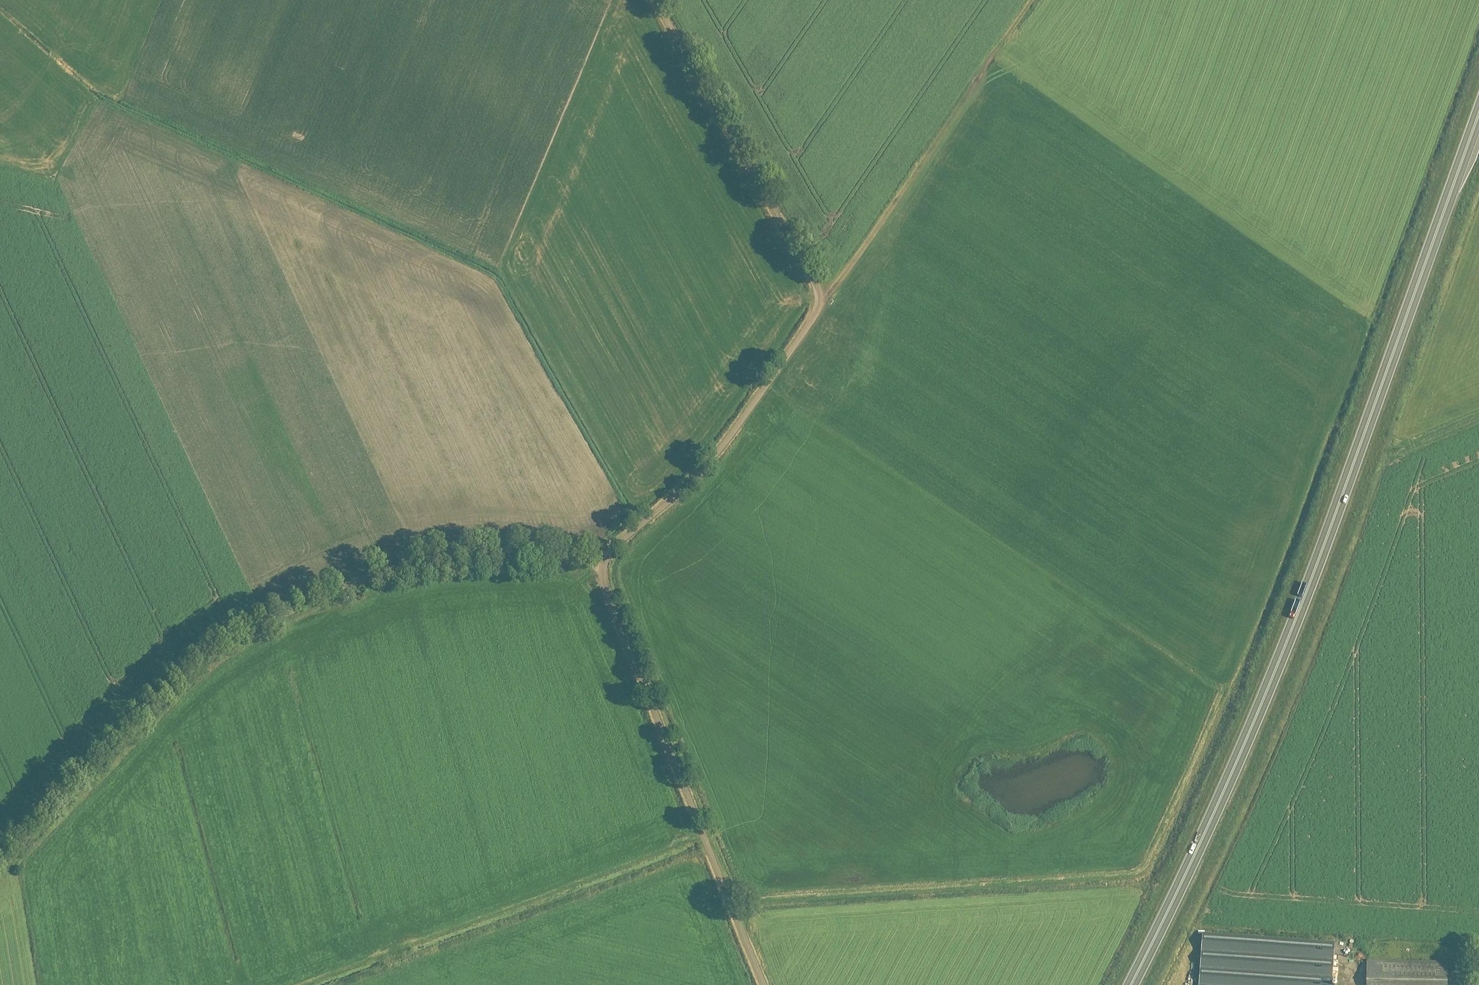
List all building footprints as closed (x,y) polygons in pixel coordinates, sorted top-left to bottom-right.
[(1334,944),(1202,934),(1199,984),(1331,984),(1334,944)] [(1447,963),(1367,962),(1367,984),(1447,984),(1447,963)]
